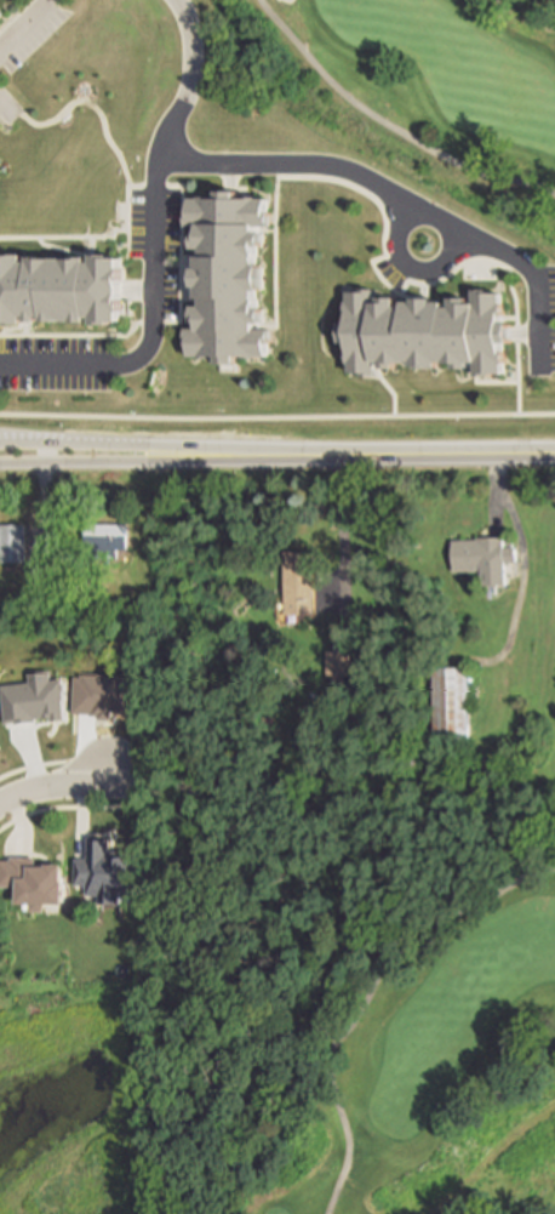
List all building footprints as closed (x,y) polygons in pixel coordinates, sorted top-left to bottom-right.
[(241,193),(242,203),(247,201),(263,200),(263,204),(271,203),(273,215),(274,215),(275,229),(261,230),(262,236),(267,235),(268,250),(262,250),(263,260),(261,260),(261,269),(265,268),(267,289),(264,290),(265,293),(262,295),(263,312),(267,312),(268,326),(262,326),(262,332),(274,332),(275,346),(271,347),(271,357),(240,360),(241,366),(223,369),(222,359),(193,361),(191,347),(189,347),(188,331),(201,330),(201,326),(198,326),(196,308),(205,308),(205,302),(201,302),(200,290),(199,290),(196,272),(201,272),(200,261),(207,261),(206,252),(199,252),(198,235),(202,235),(202,229),(189,230),(188,216),(193,216),(191,203),(201,201),(201,200),(214,199),(216,203),(222,203),(222,195),(241,193)] [(378,291),(379,306),(383,304),(383,301),(401,300),(401,309),(407,308),(407,306),(419,304),(419,303),(437,301),(437,306),(448,304),(448,312),(457,310),(457,303),(473,302),(474,308),(480,307),(479,295),(493,293),(493,298),(507,297),(507,308),(508,308),(509,321),(505,321),(507,329),(513,327),(515,347),(507,348),(507,354),(508,369),(504,369),(504,378),(493,378),(493,381),(479,381),(477,366),(471,367),(471,372),(458,374),(458,367),(448,369),(448,365),(439,366),(440,370),(418,371),(418,369),(414,370),(414,366),(396,367),(396,370),(382,371),(382,365),(376,366),(376,378),(362,378),(361,375),(351,376),(349,343),(342,343),(341,326),(350,325),(349,296),(362,295),(362,292),(378,291)] [(85,521),(130,523),(130,548),(120,548),(120,557),(85,555),(85,521)] [(24,560),(0,560),(0,523),(24,523),(24,560)] [(452,538),(479,537),(479,536),(513,535),(513,540),(507,541),(507,546),(515,546),(516,560),(507,560),(508,583),(484,585),(484,569),(453,570),(452,538)] [(285,551),(315,549),(316,614),(285,614),(285,551)] [(326,650),(349,649),(350,673),(326,673),(326,650)] [(467,665),(470,736),(436,739),(433,666),(467,665)] [(27,682),(0,685),(0,704),(2,723),(12,722),(12,723),(34,720),(34,718),(41,717),(41,718),(48,718),(48,720),(63,719),(61,699),(62,699),(61,690),(63,690),(62,684),(61,683),(61,678),(48,679),(47,671),(25,673),(27,682)] [(331,678),(343,678),(343,686),(331,686),(331,678)] [(78,854),(131,854),(131,900),(78,900),(78,854)] [(18,887),(0,887),(0,860),(10,860),(10,856),(34,856),(35,865),(40,865),(40,861),(52,861),(52,864),(63,864),(63,880),(64,880),(64,904),(45,904),(45,911),(30,911),(30,904),(18,904),(18,887)]
